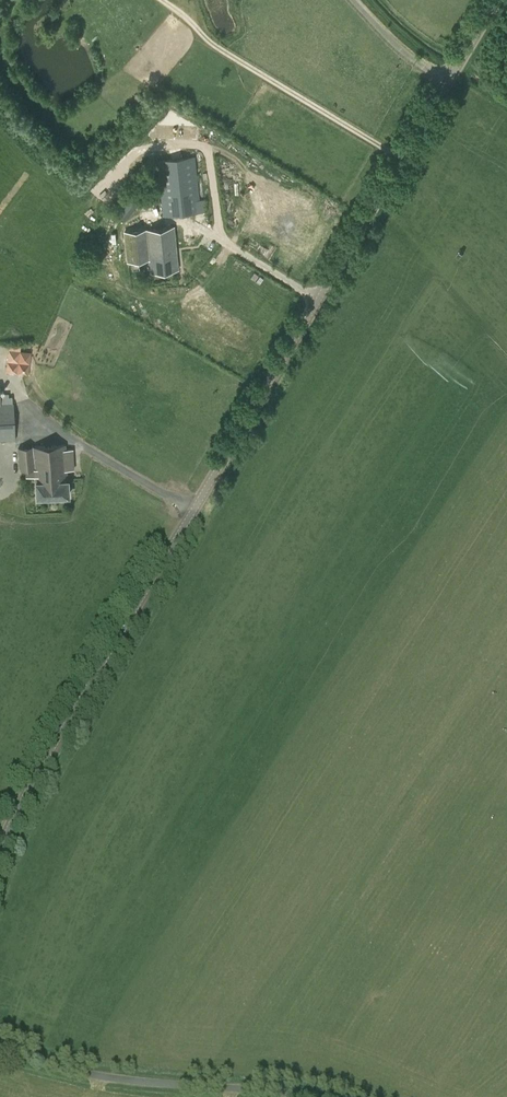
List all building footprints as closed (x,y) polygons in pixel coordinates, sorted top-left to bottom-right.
[(204,200),(199,200),(195,156),(157,160),(163,216),(205,211),(204,200)] [(97,229),(105,232),(109,219),(102,216),(97,229)] [(149,272),(178,269),(174,227),(124,232),(127,261),(148,259),(149,272)] [(30,372),(30,351),(21,351),(21,345),(8,344),(7,372),(30,372)] [(15,439),(14,403),(0,403),(0,440),(15,439)] [(73,449),(65,449),(65,445),(18,448),(20,470),(35,469),(36,482),(37,497),(68,495),(67,480),(66,470),(74,470),(73,449)]
